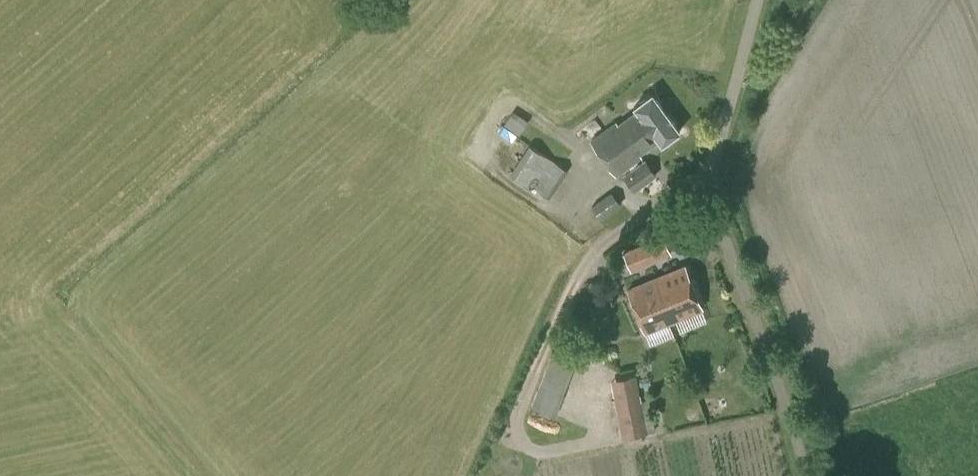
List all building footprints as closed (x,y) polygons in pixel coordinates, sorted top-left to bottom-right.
[(662,143),(679,130),(652,93),(635,106),(637,109),(618,122),(616,120),(590,139),(616,175),(642,156),(640,154),(660,140),(662,143)] [(513,109),(503,123),(518,134),(528,121),(513,109)] [(550,197),(568,169),(529,144),(510,174),(532,188),(534,186),(550,197)] [(635,190),(657,174),(645,159),(624,174),(635,190)] [(601,219),(621,204),(612,191),(591,206),(601,219)] [(644,242),(652,262),(671,253),(663,234),(644,242)] [(631,270),(652,262),(644,242),(624,251),(631,270)] [(661,301),(669,321),(702,307),(685,264),(658,276),(667,299),(661,301)] [(645,330),(669,321),(661,301),(667,299),(658,276),(628,288),(645,330)] [(534,409),(557,415),(572,355),(549,349),(534,409)] [(640,385),(650,384),(649,376),(639,378),(640,385)] [(638,383),(613,387),(622,437),(655,431),(649,398),(641,400),(638,383)]
